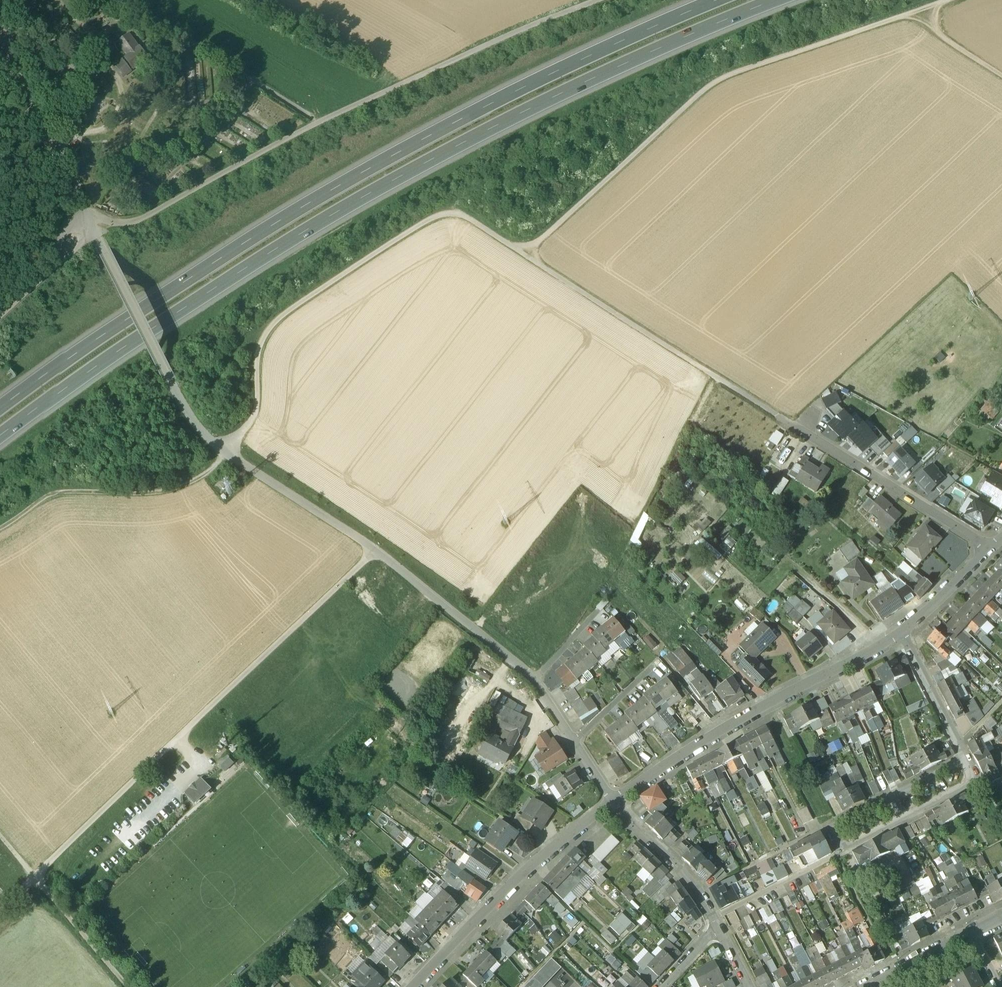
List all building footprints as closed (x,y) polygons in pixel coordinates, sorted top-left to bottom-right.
[(129,36),(119,44),(129,58),(117,67),(124,76),(147,60),(146,58),(141,52),(129,36)] [(147,47),(141,52),(146,58),(152,54),(147,47)] [(822,399),(828,410),(842,404),(836,392),(822,399)] [(988,402),(981,410),(985,414),(983,417),(986,419),(988,417),(990,418),(997,410),(988,402)] [(848,438),(859,428),(845,412),(828,427),(842,443),(848,438)] [(848,438),(863,456),(871,449),(879,441),(878,440),(863,424),(859,428),(848,438)] [(776,432),(770,441),(777,446),(783,436),(776,432)] [(884,453),(892,445),(883,436),(878,440),(879,441),(871,449),(878,458),(884,453)] [(892,445),(884,453),(888,457),(900,446),(896,441),(892,445)] [(887,461),(902,477),(914,465),(900,450),(887,461)] [(798,465),(796,464),(789,476),(796,481),(796,480),(806,463),(807,463),(809,459),(804,455),(798,465)] [(807,463),(806,463),(796,480),(817,493),(830,471),(822,466),(819,471),(807,463)] [(932,466),(916,481),(922,488),(923,487),(929,493),(936,487),(944,479),(932,466)] [(1001,484),(1001,476),(993,471),(990,476),(1001,484)] [(944,479),(936,487),(942,494),(955,481),(949,475),(944,479)] [(991,477),(982,492),(993,498),(1001,504),(1001,484),(991,477)] [(783,478),(772,495),(777,498),(788,482),(783,478)] [(865,488),(859,495),(862,498),(868,492),(865,488)] [(901,516),(879,497),(874,503),(869,509),(869,510),(880,519),(876,523),(879,525),(878,526),(880,528),(881,527),(887,532),(901,516)] [(990,503),(981,498),(978,503),(993,512),(996,507),(990,503)] [(993,498),(990,503),(996,507),(1001,510),(1001,504),(993,498)] [(869,499),(862,507),(867,512),(869,510),(869,509),(874,503),(869,499)] [(978,503),(975,501),(972,505),(971,505),(967,511),(968,511),(965,516),(984,528),(993,512),(978,503)] [(926,526),(907,548),(922,560),(930,551),(931,553),(932,551),(931,550),(941,539),(926,526)] [(721,547),(728,552),(736,541),(728,536),(721,547)] [(852,541),(839,550),(848,562),(860,554),(852,541)] [(853,575),(842,583),(853,599),(873,585),(857,561),(847,568),(853,575)] [(904,563),(893,575),(902,582),(907,576),(912,571),(904,563)] [(996,568),(995,569),(998,572),(991,579),(1001,589),(1001,574),(996,568)] [(893,589),(881,572),(870,580),(881,596),(870,604),(881,620),(888,615),(888,616),(904,605),(901,600),(893,589)] [(916,584),(907,576),(902,582),(913,592),(913,593),(920,599),(931,586),(924,579),(924,580),(922,578),(916,584)] [(1001,589),(991,579),(983,587),(994,597),(999,592),(1001,589)] [(902,583),(893,589),(901,600),(913,592),(902,583)] [(994,597),(983,587),(976,595),(986,605),(991,601),(994,597)] [(986,605),(976,595),(968,603),(979,613),(982,610),(986,605)] [(801,602),(795,597),(788,604),(793,609),(803,618),(811,608),(802,601),(801,602)] [(999,608),(991,601),(986,605),(995,613),(999,608)] [(979,613),(968,603),(961,611),(971,621),(979,613)] [(995,613),(986,605),(982,610),(991,617),(995,613)] [(765,617),(754,608),(749,613),(760,622),(765,617)] [(803,618),(793,609),(787,616),(796,625),(803,618)] [(971,621),(961,611),(953,619),(964,629),(967,626),(971,621)] [(833,612),(818,624),(835,644),(850,631),(833,612)] [(987,621),(979,613),(971,621),(980,629),(987,621)] [(995,613),(991,617),(995,622),(999,617),(995,613)] [(613,619),(613,620),(602,628),(614,643),(624,634),(625,635),(626,634),(613,619)] [(964,629),(953,619),(946,627),(943,624),(956,637),(961,633),(964,629)] [(980,629),(971,621),(967,626),(975,634),(980,629)] [(987,621),(980,629),(984,634),(987,636),(994,628),(987,621)] [(763,624),(740,646),(752,659),(753,660),(754,659),(776,638),(763,624)] [(956,637),(943,624),(935,633),(946,643),(949,639),(951,641),(952,642),(956,637)] [(602,628),(593,636),(592,635),(591,636),(594,639),(604,651),(605,650),(614,643),(602,628)] [(980,629),(975,634),(980,638),(984,634),(980,629)] [(809,633),(796,645),(809,660),(823,649),(809,633)] [(946,643),(935,633),(927,641),(938,651),(942,646),(946,643)] [(974,645),(961,633),(956,637),(969,649),(974,645)] [(969,649),(956,637),(952,642),(951,641),(949,643),(963,656),(969,649)] [(712,638),(706,644),(718,656),(724,651),(712,638)] [(594,639),(585,646),(584,646),(586,649),(596,661),(597,660),(606,653),(606,654),(607,653),(605,650),(604,651),(594,639)] [(974,645),(969,649),(973,653),(978,648),(974,645)] [(951,654),(942,646),(938,651),(946,659),(951,654)] [(586,649),(577,656),(588,671),(598,663),(598,664),(599,663),(597,660),(596,661),(586,649)] [(489,667),(494,658),(481,651),(469,671),(476,675),(479,671),(489,677),(493,670),(489,667)] [(980,651),(977,655),(987,662),(990,658),(980,651)] [(961,661),(952,653),(951,654),(946,659),(947,660),(953,665),(956,667),(961,661)] [(577,656),(566,665),(565,665),(564,666),(577,681),(577,680),(583,676),(583,675),(588,671),(577,656)] [(905,658),(898,661),(901,668),(909,664),(905,658)] [(752,659),(747,664),(743,662),(740,665),(741,669),(740,670),(758,688),(770,676),(754,659),(753,660),(752,659)] [(689,660),(683,665),(690,673),(696,668),(689,660)] [(947,660),(937,665),(941,671),(948,667),(953,665),(947,660)] [(898,661),(888,667),(895,681),(905,676),(901,668),(898,661)] [(690,673),(683,665),(676,671),(683,679),(690,673)] [(953,665),(948,667),(951,673),(958,670),(956,667),(953,665)] [(577,681),(565,666),(556,673),(568,688),(577,681)] [(888,667),(877,672),(881,681),(884,687),(895,681),(888,667)] [(948,667),(941,671),(942,672),(940,673),(945,682),(951,679),(961,674),(958,670),(951,673),(948,667)] [(592,677),(588,671),(583,675),(583,676),(587,680),(586,680),(589,683),(593,679),(592,677)] [(940,673),(933,676),(938,686),(945,682),(940,673)] [(961,674),(951,679),(956,689),(967,684),(961,674)] [(703,677),(689,687),(700,701),(713,691),(703,677)] [(732,678),(716,689),(728,708),(744,697),(732,678)] [(678,694),(666,679),(666,680),(655,688),(666,703),(677,694),(677,695),(678,694)] [(945,682),(938,686),(943,696),(956,689),(951,679),(945,682)] [(751,690),(743,681),(738,685),(746,694),(751,690)] [(881,681),(870,687),(873,693),(875,691),(879,689),(884,687),(881,681)] [(530,685),(521,691),(527,701),(537,695),(530,685)] [(573,687),(564,693),(567,698),(577,692),(573,687)] [(873,693),(870,687),(860,692),(867,707),(872,705),(877,702),(873,693)] [(655,688),(644,696),(643,696),(645,699),(655,711),(666,703),(655,688)] [(964,706),(956,689),(943,696),(956,721),(965,716),(960,708),(964,706)] [(577,692),(567,698),(570,703),(580,697),(577,692)] [(867,707),(860,692),(849,698),(857,713),(862,710),(867,707)] [(580,697),(570,703),(574,709),(583,702),(580,697)] [(590,712),(596,708),(590,698),(583,702),(586,707),(590,712)] [(849,698),(839,703),(847,718),(852,715),(857,713),(849,698)] [(927,698),(907,706),(909,713),(930,705),(927,698)] [(645,699),(635,707),(646,721),(656,714),(657,714),(655,711),(645,699)] [(973,699),(967,704),(971,711),(966,715),(974,727),(983,718),(973,699)] [(723,709),(718,701),(713,704),(719,713),(723,709)] [(583,702),(574,709),(577,713),(586,707),(583,702)] [(666,703),(655,711),(657,714),(664,724),(670,732),(678,726),(667,713),(666,714),(664,712),(670,708),(666,703)] [(839,703),(829,708),(836,723),(841,720),(847,718),(839,703)] [(508,709),(499,705),(494,714),(503,718),(508,709)] [(705,713),(697,705),(693,708),(700,717),(705,713)] [(812,705),(802,710),(809,725),(819,720),(817,714),(812,705)] [(878,716),(872,705),(867,707),(873,719),(878,716)] [(586,707),(577,713),(580,718),(590,712),(586,707)] [(635,707),(625,714),(624,714),(626,717),(627,717),(636,729),(646,721),(635,707)] [(867,707),(862,710),(868,722),(873,719),(867,707)] [(590,712),(580,718),(584,725),(599,712),(596,708),(590,712)] [(700,717),(693,708),(688,712),(692,717),(695,721),(700,717)] [(527,719),(508,709),(503,718),(500,725),(513,732),(519,735),(527,719)] [(826,709),(817,714),(819,720),(829,715),(826,709)] [(802,710),(791,715),(796,724),(799,730),(809,725),(802,710)] [(503,718),(494,714),(483,734),(489,737),(491,739),(492,739),(500,725),(503,718)] [(791,715),(784,719),(789,731),(795,728),(794,726),(796,724),(791,715)] [(819,720),(822,725),(832,720),(829,715),(819,720)] [(858,726),(852,715),(847,718),(853,729),(858,726)] [(626,717),(616,724),(628,739),(638,732),(636,729),(627,717),(626,717)] [(695,721),(692,717),(688,721),(693,727),(698,724),(695,721)] [(847,718),(841,720),(847,732),(853,729),(847,718)] [(993,719),(984,724),(988,730),(997,725),(993,719)] [(616,724),(605,733),(605,732),(604,733),(616,748),(617,748),(616,747),(628,739),(616,724)] [(766,727),(756,732),(763,745),(767,743),(772,740),(766,727)] [(506,744),(506,746),(512,749),(519,735),(513,732),(506,744)] [(550,740),(545,732),(540,735),(536,742),(539,747),(550,740)] [(756,732),(746,738),(753,751),(758,748),(763,745),(756,732)] [(991,734),(981,739),(984,745),(994,740),(991,734)] [(506,744),(500,740),(498,743),(492,739),(491,739),(489,737),(481,751),(492,757),(491,758),(493,761),(495,763),(499,762),(499,761),(505,764),(513,749),(512,749),(506,746),(506,744)] [(746,738),(736,743),(743,756),(753,751),(746,738)] [(550,740),(539,747),(543,753),(555,745),(551,739),(550,740)] [(825,745),(829,754),(844,748),(840,739),(825,745)] [(981,739),(968,745),(974,756),(986,750),(984,745),(981,739)] [(772,740),(767,743),(772,754),(778,751),(772,740)] [(743,756),(736,743),(726,748),(733,761),(743,756)] [(543,753),(536,758),(546,772),(566,760),(556,745),(555,745),(543,753)] [(941,757),(935,746),(923,752),(931,768),(947,759),(945,755),(941,757)] [(726,748),(716,753),(723,766),(727,764),(733,761),(726,748)] [(763,759),(758,748),(753,751),(758,761),(763,759)] [(951,748),(943,752),(945,755),(947,759),(955,755),(951,748)] [(998,749),(988,754),(991,759),(1001,754),(998,749)] [(229,753),(225,750),(217,758),(220,761),(229,753)] [(986,750),(974,756),(979,766),(991,759),(988,754),(986,750)] [(753,751),(743,756),(746,762),(749,767),(753,765),(758,762),(758,761),(753,751)] [(778,751),(772,754),(776,761),(781,758),(778,751)] [(923,752),(911,758),(916,769),(912,771),(914,776),(931,768),(923,752)] [(723,766),(716,753),(707,758),(713,771),(722,767),(723,766)] [(616,754),(606,760),(610,765),(619,759),(616,754)] [(991,759),(994,765),(1001,761),(1001,756),(1001,754),(991,759)] [(230,759),(227,755),(218,764),(221,767),(230,759)] [(743,756),(733,761),(738,771),(743,768),(742,765),(746,762),(743,756)] [(707,758),(697,763),(704,776),(708,774),(713,771),(707,758)] [(619,759),(610,765),(613,770),(622,763),(619,759)] [(991,759),(979,766),(984,775),(996,769),(994,765),(991,759)] [(733,761),(727,764),(732,774),(738,771),(733,761)] [(763,772),(758,762),(753,765),(758,774),(763,772)] [(622,763),(613,770),(616,775),(625,768),(622,763)] [(697,763),(686,769),(693,781),(700,778),(704,776),(697,763)] [(722,767),(713,771),(719,781),(724,778),(721,773),(724,771),(722,767)] [(625,768),(616,775),(619,779),(628,773),(625,768)] [(740,771),(750,792),(760,787),(755,776),(750,778),(746,768),(740,771)] [(900,780),(894,769),(889,772),(894,783),(900,780)] [(910,769),(903,772),(907,780),(914,776),(912,771),(910,769)] [(996,769),(984,775),(989,786),(1001,779),(998,774),(996,769)] [(889,772),(888,770),(882,773),(889,785),(894,783),(889,772)] [(713,771),(708,774),(710,779),(713,784),(719,781),(713,771)] [(564,778),(555,784),(563,796),(582,784),(573,772),(564,778)] [(560,773),(546,783),(549,788),(555,784),(564,778),(560,773)] [(848,782),(846,777),(840,780),(846,792),(857,786),(853,780),(848,782)] [(700,778),(693,781),(698,791),(704,788),(701,782),(702,781),(700,778)] [(201,780),(186,795),(195,804),(210,790),(201,780)] [(840,780),(835,783),(838,788),(832,790),(836,797),(846,792),(840,780)] [(877,780),(870,782),(872,794),(879,793),(877,780)] [(857,786),(846,792),(854,807),(864,801),(857,786)] [(657,788),(641,798),(650,811),(650,812),(661,804),(666,801),(657,788)] [(730,801),(738,798),(735,790),(727,793),(730,801)] [(973,791),(965,795),(968,800),(967,801),(969,803),(977,799),(973,791)] [(846,792),(836,797),(843,812),(854,807),(846,792)] [(965,795),(949,804),(957,819),(969,812),(964,803),(967,801),(968,800),(965,795)] [(536,802),(532,809),(529,808),(523,817),(534,825),(541,829),(553,812),(535,800),(534,801),(536,802)] [(764,817),(771,813),(765,802),(758,806),(764,817)] [(661,804),(650,812),(650,811),(648,812),(652,817),(653,817),(656,813),(660,817),(667,810),(661,804)] [(949,804),(933,812),(935,816),(936,816),(940,814),(945,825),(957,819),(949,804)] [(807,808),(797,812),(803,825),(813,820),(807,808)] [(933,812),(925,816),(929,823),(937,819),(936,816),(935,816),(933,812)] [(523,817),(518,813),(513,822),(529,832),(534,825),(523,817)] [(656,813),(653,817),(652,817),(646,823),(654,832),(664,821),(660,817),(656,813)] [(926,832),(932,829),(926,818),(921,821),(926,832)] [(500,821),(485,842),(500,853),(505,845),(507,846),(507,845),(506,844),(510,838),(513,841),(518,834),(500,821)] [(673,829),(664,821),(654,832),(663,840),(667,835),(673,829)] [(925,829),(921,821),(916,823),(920,831),(925,829)] [(406,829),(403,832),(396,827),(391,834),(408,847),(416,838),(406,829)] [(693,827),(687,833),(693,839),(699,833),(693,827)] [(904,829),(910,840),(915,837),(910,827),(904,829)] [(680,837),(673,829),(667,835),(675,842),(680,837)] [(897,830),(875,841),(883,856),(897,849),(905,845),(897,830)] [(820,834),(789,850),(794,860),(798,858),(812,851),(825,844),(820,834)] [(612,835),(592,856),(600,863),(620,843),(612,835)] [(685,841),(679,846),(686,853),(692,848),(685,841)] [(875,841),(852,853),(862,873),(868,870),(867,867),(866,868),(865,866),(883,856),(875,841)] [(644,850),(637,842),(631,848),(639,855),(644,850)] [(825,844),(812,851),(817,861),(831,855),(825,844)] [(701,856),(692,848),(686,853),(682,858),(691,867),(701,856)] [(575,849),(567,857),(577,867),(581,864),(585,859),(575,849)] [(639,855),(635,860),(643,868),(653,857),(644,850),(639,855)] [(466,865),(466,866),(476,873),(486,880),(497,865),(477,851),(471,858),(466,865)] [(812,851),(798,858),(804,868),(817,861),(812,851)] [(471,858),(465,854),(460,861),(463,863),(466,865),(471,858)] [(709,864),(701,856),(691,867),(699,874),(709,864)] [(577,867),(567,857),(559,865),(570,875),(577,867)] [(669,872),(653,857),(643,868),(654,879),(655,879),(659,883),(669,872)] [(594,867),(585,859),(581,864),(589,872),(594,867)] [(767,861),(743,873),(746,877),(756,873),(759,878),(772,871),(767,861)] [(955,867),(953,868),(949,861),(945,863),(948,868),(954,879),(959,876),(957,871),(955,867)] [(966,871),(961,861),(956,864),(960,870),(961,874),(962,873),(966,871)] [(451,862),(446,868),(450,871),(458,878),(463,872),(451,862)] [(476,873),(466,866),(466,865),(463,863),(459,868),(472,878),(476,873)] [(709,864),(699,874),(707,882),(712,876),(716,872),(716,871),(709,864)] [(570,875),(559,865),(552,873),(562,883),(570,875)] [(783,866),(772,871),(777,882),(788,876),(783,866)] [(577,867),(570,875),(579,883),(586,875),(577,867)] [(720,867),(716,871),(716,872),(712,876),(716,880),(725,871),(720,867)] [(954,879),(948,868),(945,870),(947,873),(946,874),(949,881),(954,879)] [(458,878),(450,871),(443,878),(451,886),(459,893),(461,890),(465,884),(458,878)] [(772,871),(761,877),(766,887),(777,882),(772,871)] [(470,877),(463,872),(458,878),(465,884),(469,878),(470,877)] [(562,883),(552,873),(544,881),(554,891),(562,883)] [(937,874),(928,878),(934,889),(940,886),(942,885),(937,874)] [(959,876),(954,879),(959,890),(969,885),(963,874),(959,876)] [(570,875),(562,883),(571,892),(579,883),(570,875)] [(740,875),(734,878),(737,884),(743,880),(740,875)] [(828,876),(819,881),(829,899),(838,894),(828,876)] [(993,876),(983,881),(987,888),(997,883),(993,876)] [(474,882),(469,878),(465,884),(461,890),(477,902),(486,890),(474,881),(474,882)] [(734,878),(723,883),(726,889),(731,887),(737,884),(734,878)] [(934,889),(928,878),(926,880),(927,883),(925,884),(929,891),(934,889)] [(428,879),(425,883),(431,888),(434,884),(428,879)] [(654,879),(643,891),(650,898),(659,890),(663,887),(659,883),(655,879),(654,879)] [(959,890),(954,879),(949,881),(948,881),(954,893),(959,890)] [(444,883),(441,880),(427,895),(434,901),(449,915),(458,905),(453,900),(440,888),(444,883)] [(672,886),(669,882),(663,887),(659,890),(662,894),(667,891),(666,890),(672,886)] [(672,886),(666,890),(667,891),(671,897),(683,889),(678,882),(672,886)] [(444,883),(440,888),(453,900),(457,896),(444,883)] [(562,883),(554,891),(563,900),(571,892),(562,883)] [(723,883),(711,889),(716,900),(728,893),(726,889),(723,883)] [(819,892),(814,883),(808,886),(814,895),(819,892)] [(987,888),(989,894),(994,903),(1001,899),(1001,893),(997,883),(987,888)] [(551,894),(541,884),(533,892),(543,902),(546,899),(551,894)] [(969,885),(959,890),(967,905),(978,900),(975,895),(970,885),(969,885)] [(815,898),(808,886),(803,889),(809,901),(815,898)] [(909,897),(921,894),(918,886),(906,889),(909,897)] [(940,886),(934,889),(940,900),(945,898),(944,896),(945,895),(940,886)] [(628,887),(622,893),(630,900),(635,894),(628,887)] [(987,888),(975,895),(978,900),(989,894),(987,888)] [(683,889),(671,897),(677,907),(690,898),(683,889)] [(940,900),(934,889),(929,891),(935,903),(940,900)] [(662,894),(659,890),(650,898),(657,906),(665,899),(662,894)] [(954,893),(950,895),(957,910),(967,905),(959,890),(954,893)] [(543,902),(533,892),(525,901),(530,906),(535,910),(543,902)] [(571,892),(563,900),(568,905),(576,896),(571,892)] [(728,893),(716,900),(721,910),(734,904),(731,898),(728,893)] [(735,896),(731,898),(734,904),(744,899),(741,893),(735,896)] [(798,903),(793,893),(789,895),(793,905),(798,903)] [(551,894),(546,899),(554,907),(559,902),(551,894)] [(945,898),(940,900),(948,915),(957,910),(950,895),(945,898)] [(793,905),(788,896),(784,898),(788,907),(793,905)] [(690,898),(677,907),(684,916),(687,914),(690,912),(696,908),(690,898)] [(935,903),(930,905),(935,915),(937,921),(948,915),(940,900),(935,903)] [(449,915),(434,901),(425,911),(440,925),(449,915)] [(530,906),(525,901),(518,908),(523,913),(530,906)] [(774,903),(779,912),(780,913),(784,911),(779,901),(774,903)] [(779,912),(774,903),(770,906),(775,915),(779,912)] [(773,916),(768,907),(764,909),(768,918),(773,916)] [(518,908),(511,916),(516,921),(523,913),(518,908)] [(696,908),(690,912),(691,914),(694,918),(696,921),(702,916),(696,908)] [(440,925),(425,911),(416,920),(419,924),(430,934),(431,935),(440,925)] [(760,920),(756,911),(752,914),(756,923),(760,920)] [(670,916),(677,924),(681,920),(674,912),(670,916)] [(632,924),(622,915),(616,921),(626,930),(632,924)] [(935,915),(922,922),(925,927),(937,921),(935,915)] [(516,921),(511,916),(503,924),(513,934),(514,933),(521,925),(516,921)] [(670,916),(665,921),(672,928),(677,924),(670,916)] [(754,925),(749,916),(744,918),(749,928),(754,925)] [(692,918),(685,923),(687,927),(696,921),(694,918),(693,919),(692,918)] [(626,930),(616,921),(610,927),(620,936),(626,930)] [(849,922),(842,925),(845,931),(852,927),(849,922)] [(922,922),(912,927),(920,942),(930,936),(925,927),(922,922)] [(873,937),(866,923),(862,925),(865,932),(864,933),(864,934),(867,940),(873,937)] [(419,924),(420,925),(409,936),(408,936),(419,947),(420,946),(419,946),(430,934),(419,924)] [(513,934),(503,924),(495,932),(499,937),(505,942),(513,934)] [(521,925),(514,933),(516,935),(523,927),(521,925)] [(912,927),(902,932),(910,947),(920,942),(912,927)] [(859,944),(850,928),(845,931),(853,947),(859,944)] [(556,930),(550,936),(557,943),(563,938),(556,930)] [(887,933),(892,941),(897,939),(895,936),(892,930),(887,933)] [(617,940),(607,931),(601,936),(611,946),(617,940)] [(902,932),(895,936),(897,939),(902,951),(910,947),(902,932)] [(674,943),(677,940),(672,934),(668,938),(674,943)] [(867,940),(864,934),(860,937),(868,952),(872,950),(867,940)] [(994,939),(1001,955),(1001,935),(994,939)] [(499,937),(493,944),(498,949),(505,942),(499,937)] [(868,952),(860,937),(856,939),(864,954),(868,952)] [(885,960),(873,937),(867,940),(872,950),(868,952),(874,965),(885,960)] [(681,954),(668,941),(660,949),(663,952),(664,951),(674,961),(681,954)] [(398,943),(381,961),(390,969),(394,973),(411,956),(398,943)] [(493,944),(485,952),(491,957),(498,949),(493,944)] [(851,944),(841,949),(846,959),(856,954),(853,947),(851,944)] [(864,954),(859,944),(853,947),(856,954),(858,958),(863,966),(863,967),(864,970),(874,965),(868,952),(864,954)] [(802,945),(792,950),(802,969),(807,966),(812,976),(817,974),(802,945)] [(712,957),(721,954),(719,948),(710,952),(712,957)] [(846,959),(841,949),(835,952),(840,962),(846,959)] [(674,961),(664,951),(663,952),(656,960),(666,970),(674,961)] [(491,957),(485,952),(478,960),(488,970),(496,962),(491,957)] [(611,954),(606,960),(618,970),(623,964),(611,954)] [(642,969),(645,971),(648,968),(656,960),(649,954),(638,965),(642,969)] [(856,954),(846,959),(853,971),(863,967),(863,966),(858,958),(856,954)] [(827,956),(822,959),(827,969),(832,966),(827,956)] [(561,963),(584,986),(595,986),(583,975),(584,975),(567,957),(561,963)] [(525,986),(545,986),(562,969),(552,959),(525,986)] [(797,959),(792,962),(796,972),(802,969),(797,959)] [(827,969),(822,959),(816,962),(821,972),(827,969)] [(840,962),(837,964),(843,976),(853,971),(846,959),(840,962)] [(477,960),(463,975),(462,976),(468,981),(475,986),(478,986),(484,980),(481,978),(488,970),(478,960),(477,960)] [(666,970),(656,960),(648,968),(659,978),(666,970)] [(390,969),(381,961),(377,965),(386,973),(390,969)] [(365,962),(353,975),(366,986),(379,986),(385,981),(365,962)] [(694,974),(701,986),(706,985),(721,977),(715,963),(694,974)] [(832,966),(827,969),(833,982),(843,976),(837,964),(832,966)] [(807,966),(802,969),(807,979),(812,976),(807,966)] [(659,978),(648,968),(645,971),(655,981),(659,978)] [(952,978),(956,986),(960,986),(977,978),(972,968),(952,978)] [(651,985),(655,981),(645,971),(642,969),(638,973),(651,985)] [(807,979),(802,969),(796,972),(801,982),(807,979)] [(821,972),(817,974),(823,986),(833,982),(827,969),(821,972)] [(638,978),(630,970),(625,975),(634,983),(638,978)] [(782,979),(778,970),(773,973),(777,981),(782,979)] [(760,986),(767,986),(772,984),(766,973),(756,979),(760,986)] [(807,979),(811,986),(823,986),(817,974),(812,976),(807,979)] [(353,975),(349,979),(357,986),(365,986),(366,986),(353,975)] [(455,984),(459,986),(463,986),(464,985),(468,981),(462,976),(455,984)] [(782,979),(786,986),(791,986),(793,986),(788,976),(782,979)] [(602,977),(598,982),(604,986),(605,986),(609,983),(602,977)] [(706,985),(707,986),(715,986),(716,986),(723,984),(724,983),(721,977),(706,985)] [(638,978),(634,983),(630,986),(631,986),(647,986),(638,978)] [(960,986),(981,986),(977,978),(960,986)] [(782,979),(777,981),(777,982),(779,986),(786,986),(782,979)] [(797,984),(799,986),(811,986),(807,979),(801,982),(797,984)]
